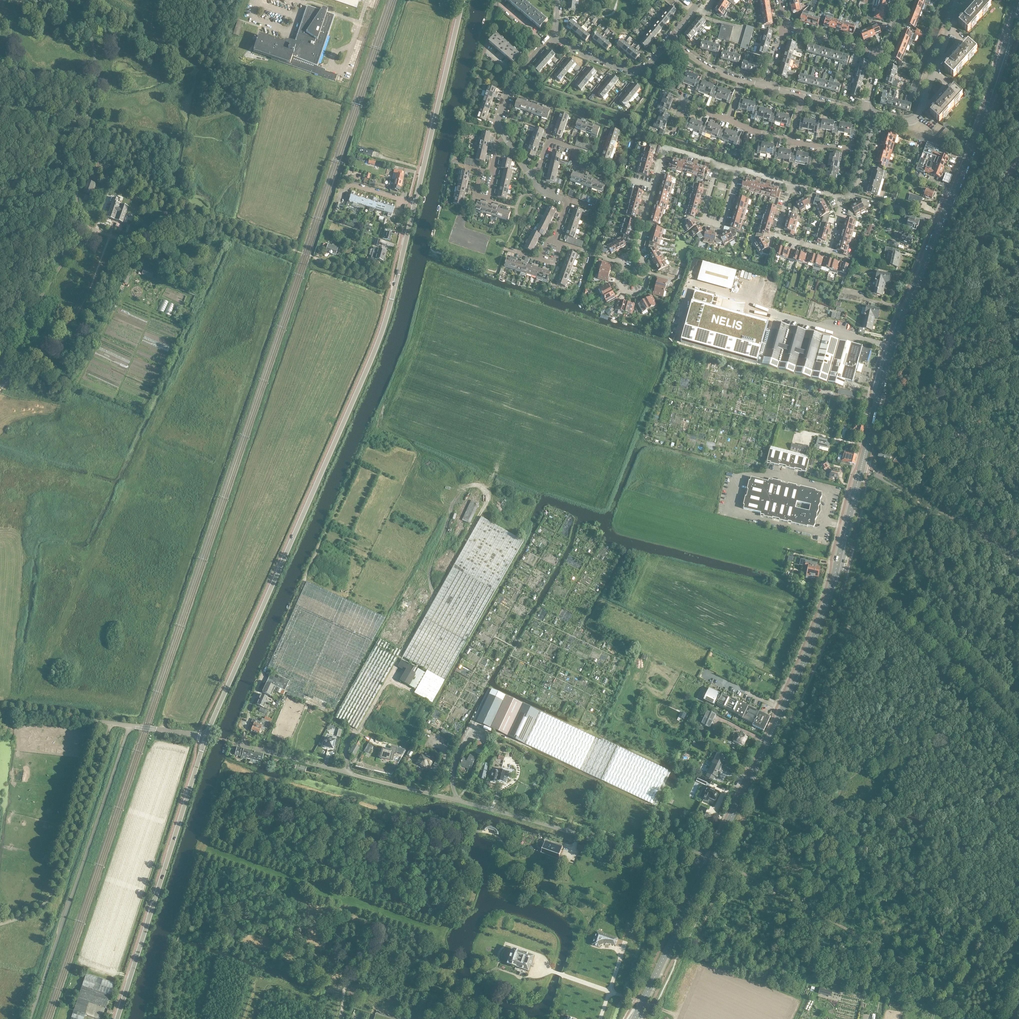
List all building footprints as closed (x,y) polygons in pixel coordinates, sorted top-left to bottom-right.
[(516,8),(523,0),(522,0),(506,0),(516,8)] [(523,0),(516,8),(528,19),(535,11),(530,6),(531,6),(529,4),(529,5),(523,0)] [(720,3),(718,5),(726,10),(729,5),(732,7),(733,7),(734,6),(728,0),(726,3),(722,0),(721,1),(721,0),(719,3),(720,3)] [(875,0),(874,6),(887,9),(889,3),(877,0),(875,0)] [(970,11),(979,19),(991,6),(987,2),(988,1),(987,0),(980,0),(970,11)] [(914,5),(913,7),(922,11),(924,12),(927,6),(924,5),(915,2),(915,1),(914,4),(914,5)] [(716,7),(715,10),(716,10),(715,11),(718,13),(717,15),(721,18),(723,16),(725,17),(728,11),(726,10),(718,5),(717,8),(716,7)] [(335,15),(307,6),(295,41),(294,43),(289,42),(284,42),(283,44),(259,35),(253,52),(290,64),(290,65),(336,81),(337,75),(325,71),(326,70),(318,66),(335,15)] [(874,6),(873,6),(873,8),(877,9),(876,12),(885,15),(887,9),(874,6)] [(671,7),(668,11),(673,16),(677,11),(673,8),(671,7)] [(912,11),(911,13),(920,16),(922,11),(913,7),(913,8),(912,8),(911,10),(912,11)] [(535,11),(528,19),(541,30),(548,22),(542,17),(543,16),(542,15),(541,16),(535,11)] [(668,11),(664,16),(669,20),(673,16),(668,11)] [(803,12),(802,14),(800,22),(806,24),(809,13),(804,11),(803,12)] [(970,11),(958,24),(959,25),(958,26),(962,30),(963,29),(967,32),(979,19),(970,11)] [(809,12),(809,13),(806,24),(812,25),(814,17),(815,14),(809,12)] [(814,17),(812,25),(818,27),(820,19),(822,20),(824,13),(822,12),(821,15),(819,14),(818,18),(814,17)] [(885,15),(876,12),(874,18),(884,21),(885,15)] [(822,20),(822,21),(825,22),(824,26),(825,26),(824,27),(827,27),(830,27),(832,20),(833,19),(832,19),(833,16),(824,13),(822,20)] [(909,16),(908,18),(917,22),(920,16),(911,13),(910,16),(909,16)] [(664,16),(660,21),(665,25),(669,20),(664,16)] [(700,17),(696,22),(702,27),(702,26),(706,22),(700,17)] [(839,17),(836,29),(842,31),(845,19),(843,18),(840,17),(839,17)] [(771,18),(760,20),(761,22),(763,22),(764,26),(766,25),(766,27),(770,27),(769,25),(772,24),(771,18)] [(907,22),(906,24),(915,28),(917,22),(908,18),(907,21),(907,22)] [(845,19),(842,31),(847,32),(850,22),(851,21),(845,19)] [(243,22),(238,20),(233,34),(238,36),(243,22)] [(832,20),(830,27),(836,29),(838,20),(836,20),(836,21),(832,20)] [(567,26),(572,30),(576,25),(571,21),(567,26)] [(660,21),(656,25),(661,30),(665,25),(660,21)] [(696,22),(692,27),(698,31),(700,33),(704,28),(702,26),(702,27),(696,22)] [(850,24),(847,32),(848,32),(853,34),(854,32),(857,33),(859,28),(859,27),(860,25),(850,22),(850,24)] [(876,23),(871,25),(871,27),(875,35),(881,33),(879,30),(880,29),(880,27),(881,27),(882,24),(876,22),(876,23)] [(576,25),(572,30),(576,34),(581,29),(576,25)] [(656,25),(652,30),(657,34),(661,30),(656,25)] [(583,26),(581,29),(576,34),(581,38),(585,32),(587,30),(583,26)] [(692,27),(689,31),(694,36),(698,31),(692,27)] [(869,38),(866,31),(863,32),(862,31),(861,32),(859,27),(857,33),(857,34),(860,35),(861,38),(862,37),(864,40),(869,38)] [(875,35),(871,27),(869,28),(870,29),(866,31),(869,38),(875,35)] [(652,30),(648,34),(654,39),(657,34),(652,30)] [(902,33),(901,36),(910,39),(914,41),(915,41),(917,35),(923,38),(924,35),(922,34),(915,31),(913,30),(911,33),(904,30),(903,33),(902,33)] [(694,36),(689,31),(685,36),(690,41),(694,36)] [(585,32),(581,38),(586,42),(590,36),(585,32)] [(593,39),(597,43),(602,38),(597,34),(593,39)] [(648,34),(644,39),(650,44),(654,39),(648,34)] [(489,44),(495,48),(502,54),(509,46),(503,41),(504,40),(503,39),(502,40),(496,35),(489,44)] [(762,36),(760,42),(762,42),(769,44),(771,39),(763,37),(762,36)] [(900,39),(899,41),(908,45),(911,46),(914,41),(910,39),(901,36),(900,38),(900,39)] [(602,38),(597,43),(602,47),(607,42),(602,38)] [(644,39),(640,44),(646,48),(650,44),(644,39)] [(617,45),(621,49),(626,44),(621,40),(617,45)] [(897,44),(897,46),(897,47),(906,50),(908,51),(911,46),(908,45),(899,41),(898,44),(897,44)] [(607,42),(602,47),(607,51),(611,46),(607,42)] [(968,43),(956,56),(965,64),(977,51),(972,47),(974,46),(970,42),(968,44),(968,43)] [(626,44),(621,49),(626,53),(630,48),(626,44)] [(806,52),(812,54),(814,47),(808,45),(806,52)] [(509,46),(502,54),(514,65),(521,57),(516,52),(516,51),(515,50),(514,51),(509,46)] [(758,47),(756,53),(759,54),(766,56),(767,50),(760,48),(758,47)] [(895,50),(894,52),(904,56),(906,51),(906,50),(897,47),(896,50),(895,50)] [(630,48),(626,53),(631,57),(635,51),(630,48)] [(544,51),(543,52),(551,60),(555,55),(550,51),(547,53),(544,51)] [(635,51),(631,57),(635,61),(640,55),(635,51)] [(543,52),(541,54),(544,57),(542,60),(547,64),(551,60),(543,52)] [(893,56),(893,58),(901,62),(904,56),(894,52),(893,55),(893,56)] [(835,61),(835,62),(838,63),(839,62),(841,62),(843,55),(837,53),(835,61)] [(841,62),(841,63),(842,64),(846,66),(849,57),(843,55),(841,62)] [(965,64),(956,56),(944,69),(945,70),(944,71),(948,75),(949,73),(953,77),(965,64)] [(536,59),(535,61),(543,69),(547,64),(542,60),(539,62),(536,59)] [(564,59),(563,61),(572,68),(575,63),(570,59),(568,62),(564,59)] [(784,59),(782,65),(789,67),(792,68),(793,63),(792,62),(792,61),(791,61),(784,59)] [(535,61),(533,63),(537,66),(534,69),(539,73),(543,69),(535,61)] [(561,62),(562,63),(565,65),(562,68),(568,72),(572,68),(563,61),(561,62)] [(568,72),(562,68),(560,71),(557,68),(555,70),(564,77),(568,72)] [(585,68),(584,70),(593,77),(597,72),(591,68),(589,71),(585,68)] [(554,72),(557,74),(555,77),(560,82),(564,77),(555,70),(554,72)] [(584,70),(582,72),(586,74),(583,77),(589,82),(593,77),(584,70)] [(683,74),(680,82),(689,85),(693,74),(687,72),(686,75),(683,74)] [(855,72),(853,76),(855,77),(854,78),(856,78),(856,79),(863,80),(864,75),(857,73),(855,72)] [(693,74),(689,85),(694,87),(697,88),(699,83),(700,81),(701,78),(698,77),(699,76),(693,74)] [(607,76),(606,77),(615,85),(619,80),(613,76),(611,79),(607,76)] [(578,77),(577,79),(585,86),(589,82),(583,77),(581,80),(578,77)] [(606,77),(604,79),(608,82),(606,85),(611,89),(615,85),(606,77)] [(894,79),(887,77),(885,83),(892,85),(892,86),(897,87),(899,81),(895,80),(894,79)] [(575,81),(578,83),(576,86),(581,91),(585,86),(577,79),(575,81)] [(829,83),(827,90),(833,91),(835,84),(835,83),(834,82),(835,81),(830,79),(829,83)] [(699,83),(697,88),(696,91),(704,94),(709,84),(703,81),(703,82),(700,81),(699,83)] [(851,83),(850,88),(851,88),(851,89),(852,90),(859,92),(861,86),(854,84),(851,83)] [(630,84),(628,86),(637,93),(641,88),(635,84),(633,87),(630,84)] [(709,84),(704,94),(713,97),(716,90),(717,88),(714,87),(715,86),(709,84)] [(486,85),(484,91),(487,92),(498,95),(499,93),(496,91),(497,89),(486,85)] [(600,85),(598,87),(607,94),(611,89),(606,85),(603,88),(600,85)] [(628,86),(627,88),(630,90),(627,93),(633,98),(637,93),(628,86)] [(597,89),(600,91),(598,94),(603,99),(607,94),(598,87),(597,89)] [(954,88),(942,101),(951,109),(963,96),(959,92),(960,91),(956,87),(954,88)] [(716,90),(713,97),(721,101),(722,99),(725,90),(720,88),(718,91),(716,90)] [(725,90),(722,99),(727,101),(726,103),(730,104),(734,94),(731,93),(731,92),(725,90)] [(598,93),(595,91),(589,99),(591,101),(593,99),(592,98),(594,96),(595,96),(598,93)] [(487,92),(485,97),(493,100),(494,97),(497,98),(498,95),(487,92)] [(665,96),(662,101),(671,105),(674,99),(671,98),(672,95),(664,92),(663,95),(665,96)] [(622,93),(621,95),(629,102),(633,98),(627,93),(625,96),(622,93)] [(883,93),(880,104),(886,105),(889,96),(889,95),(883,93)] [(621,95),(619,97),(622,100),(620,103),(625,107),(629,102),(621,95)] [(485,97),(483,102),(494,106),(495,103),(492,102),(493,100),(485,97)] [(515,108),(521,110),(524,99),(522,98),(521,100),(518,99),(515,108)] [(524,99),(521,110),(526,111),(529,103),(527,103),(528,100),(524,99)] [(741,100),(738,110),(741,111),(742,109),(747,111),(750,102),(744,100),(744,101),(741,100)] [(660,107),(658,106),(656,106),(655,108),(660,110),(667,113),(668,110),(669,110),(671,105),(662,101),(660,107)] [(930,114),(931,115),(929,116),(934,120),(935,118),(939,122),(951,109),(942,101),(930,114)] [(483,102),(481,108),(489,111),(490,108),(493,109),(494,106),(483,102)] [(529,103),(526,111),(531,113),(535,103),(532,102),(531,104),(529,103)] [(756,103),(750,102),(747,111),(753,112),(752,114),(755,115),(757,109),(757,107),(758,108),(758,105),(756,104),(756,103)] [(535,103),(531,113),(537,115),(540,107),(538,106),(538,104),(535,103)] [(540,107),(537,115),(542,117),(546,106),(543,105),(542,108),(540,107)] [(546,106),(542,117),(548,119),(548,118),(549,118),(550,118),(551,116),(549,115),(551,111),(548,110),(549,107),(546,106)] [(481,108),(479,113),(490,117),(491,114),(488,113),(489,111),(481,108)] [(760,110),(757,109),(755,115),(754,118),(757,119),(758,117),(764,118),(766,109),(760,108),(760,110)] [(766,109),(764,118),(769,120),(769,122),(772,123),(774,115),(771,114),(772,111),(766,109)] [(660,110),(658,115),(660,116),(658,119),(667,123),(670,117),(669,117),(670,114),(667,113),(660,110)] [(490,117),(479,113),(477,119),(485,122),(486,119),(489,120),(490,117)] [(557,115),(556,118),(567,122),(569,116),(561,113),(560,116),(557,115)] [(774,115),(772,123),(775,124),(775,122),(781,124),(784,115),(778,113),(777,115),(774,114),(774,115)] [(784,115),(781,124),(787,125),(786,127),(789,128),(791,120),(789,119),(790,116),(784,115)] [(567,122),(556,118),(555,121),(558,122),(557,124),(565,127),(567,122)] [(578,120),(573,136),(576,137),(578,130),(581,131),(585,120),(582,119),(581,121),(578,120)] [(655,124),(653,127),(661,130),(659,133),(665,135),(666,132),(664,131),(665,128),(667,123),(658,119),(657,122),(655,122),(655,124)] [(688,121),(685,129),(688,130),(689,130),(691,130),(691,129),(694,130),(697,121),(692,119),(691,122),(688,121)] [(803,123),(800,122),(799,130),(802,131),(803,129),(808,130),(810,120),(804,119),(803,123)] [(585,120),(581,131),(587,133),(589,124),(587,123),(588,121),(585,120)] [(816,122),(810,120),(808,130),(814,131),(814,133),(817,133),(817,130),(818,125),(815,125),(816,122)] [(821,123),(819,123),(817,130),(820,131),(821,129),(826,130),(828,121),(822,120),(821,123)] [(697,121),(694,130),(693,132),(702,135),(703,132),(705,128),(702,127),(703,123),(697,121)] [(828,121),(826,130),(832,131),(832,133),(835,134),(837,123),(834,123),(834,122),(828,121)] [(589,124),(587,133),(592,134),(596,123),(593,122),(592,125),(589,124)] [(596,123),(592,134),(598,136),(601,128),(598,127),(599,124),(596,123)] [(709,126),(706,125),(705,128),(703,132),(711,135),(715,125),(710,123),(709,126)] [(837,123),(835,134),(838,134),(839,132),(844,133),(846,124),(840,123),(840,125),(839,126),(837,126),(837,123)] [(554,126),(552,129),(564,133),(565,127),(557,124),(556,127),(554,126)] [(846,124),(844,133),(850,135),(850,136),(853,137),(855,137),(857,130),(854,130),(855,126),(852,126),(852,125),(846,124)] [(715,125),(711,135),(720,139),(722,132),(720,130),(721,127),(715,125)] [(536,128),(534,132),(547,137),(547,135),(543,134),(544,131),(536,128)] [(552,129),(551,132),(554,133),(553,135),(557,137),(556,139),(564,142),(565,139),(562,138),(564,133),(552,129)] [(608,130),(607,133),(618,137),(620,132),(612,129),(611,131),(608,130)] [(722,132),(720,139),(728,142),(732,131),(726,129),(725,133),(722,132)] [(732,131),(728,142),(737,146),(737,144),(739,145),(740,140),(739,140),(740,138),(737,137),(738,134),(732,131)] [(883,137),(883,139),(895,143),(897,134),(888,132),(889,132),(889,135),(884,134),(883,137)] [(609,137),(608,140),(616,142),(618,137),(607,133),(606,136),(609,137)] [(533,137),(531,142),(543,146),(544,144),(540,143),(541,140),(533,137)] [(881,142),(880,145),(885,146),(885,149),(884,149),(888,150),(892,151),(895,143),(883,139),(882,142),(881,142)] [(605,141),(603,144),(614,148),(616,142),(608,140),(607,142),(605,141)] [(478,141),(477,145),(479,146),(492,149),(492,147),(489,146),(489,144),(481,142),(478,141)] [(762,146),(759,146),(757,153),(766,155),(766,153),(767,153),(768,144),(762,143),(762,146)] [(925,160),(944,168),(946,162),(948,162),(949,159),(947,159),(948,158),(933,152),(936,145),(931,144),(928,143),(927,143),(921,159),(925,160)] [(605,148),(604,150),(612,153),(614,148),(603,144),(602,147),(605,148)] [(645,147),(643,152),(653,155),(654,152),(658,154),(661,147),(650,144),(649,148),(645,147)] [(776,152),(777,147),(774,147),(775,145),(768,144),(767,153),(772,154),(772,156),(775,157),(776,152)] [(526,145),(524,150),(528,151),(540,155),(541,153),(537,152),(538,149),(529,146),(526,145)] [(779,153),(776,152),(775,160),(777,160),(778,158),(784,160),(785,150),(779,149),(779,153)] [(878,154),(878,156),(890,160),(892,151),(888,150),(884,149),(883,149),(884,149),(884,152),(879,151),(878,154)] [(601,152),(600,155),(611,158),(612,153),(604,150),(603,153),(601,152)] [(791,154),(791,151),(785,150),(784,160),(789,161),(789,162),(792,163),(793,155),(791,154)] [(644,153),(643,158),(652,161),(653,158),(657,159),(658,157),(653,155),(643,152),(643,153),(644,153)] [(793,155),(792,163),(801,164),(803,153),(797,152),(796,156),(793,155)] [(830,154),(829,160),(840,162),(842,153),(834,152),(833,155),(830,154)] [(803,153),(801,164),(810,166),(811,158),(808,158),(809,154),(803,153)] [(611,158),(600,155),(599,158),(601,159),(600,162),(608,164),(611,158)] [(876,158),(876,162),(880,163),(880,166),(879,166),(887,168),(890,160),(878,156),(877,159),(876,158)] [(680,160),(677,171),(682,172),(686,157),(684,157),(683,161),(680,160)] [(642,158),(640,163),(655,167),(655,165),(651,163),(652,161),(643,158),(642,158)] [(670,162),(668,168),(677,171),(680,160),(674,159),(673,163),(670,162)] [(921,159),(916,170),(924,173),(925,172),(940,178),(940,177),(941,178),(943,175),(941,174),(944,168),(925,160),(921,159)] [(690,163),(687,173),(692,175),(696,160),(694,160),(693,164),(690,163)] [(840,162),(829,160),(828,166),(831,167),(831,169),(839,171),(840,162)] [(640,163),(639,168),(649,171),(650,168),(654,169),(655,167),(640,163)] [(700,166),(697,176),(703,178),(704,174),(707,175),(710,164),(706,163),(704,167),(700,166)] [(873,171),(871,176),(884,180),(886,171),(872,167),(871,170),(873,171)] [(639,168),(637,173),(647,176),(652,177),(653,175),(648,174),(649,171),(639,168)] [(827,172),(826,178),(837,180),(839,171),(831,169),(828,169),(827,172)] [(394,170),(392,179),(402,182),(404,176),(403,176),(404,172),(394,170)] [(459,170),(458,176),(461,176),(472,179),(472,177),(473,176),(470,175),(470,172),(463,171),(462,170),(459,170)] [(579,172),(576,171),(576,173),(573,173),(570,181),(576,183),(579,172)] [(583,173),(579,172),(576,183),(581,185),(584,176),(582,176),(583,173)] [(952,176),(946,174),(942,182),(949,184),(952,176)] [(544,175),(543,177),(547,178),(546,181),(559,184),(560,179),(556,178),(544,175)] [(586,177),(584,176),(581,185),(586,187),(590,175),(587,175),(586,177)] [(593,177),(590,175),(586,187),(592,189),(595,180),(593,179),(593,177)] [(665,175),(663,181),(675,184),(676,179),(665,175)] [(868,181),(867,184),(880,187),(881,188),(884,180),(871,176),(870,181),(868,181)] [(752,181),(749,191),(755,193),(759,178),(757,177),(755,182),(752,181)] [(598,181),(595,180),(592,189),(597,190),(601,179),(598,178),(598,181)] [(759,178),(755,193),(760,194),(763,184),(760,183),(761,179),(759,178)] [(390,179),(388,185),(390,185),(389,190),(392,190),(397,192),(397,191),(399,191),(399,190),(400,188),(401,188),(401,185),(403,186),(404,183),(402,182),(392,179),(390,179)] [(604,180),(601,179),(597,190),(603,192),(606,184),(603,183),(604,180)] [(744,180),(742,187),(744,188),(744,190),(749,191),(752,181),(747,179),(747,180),(744,180)] [(763,184),(760,194),(765,196),(769,181),(767,180),(766,185),(763,184)] [(82,193),(92,196),(96,185),(86,181),(82,193)] [(663,181),(662,186),(671,189),(675,190),(676,184),(675,184),(663,181)] [(769,181),(765,196),(770,197),(773,187),(770,186),(772,182),(769,181)] [(459,182),(458,187),(469,190),(470,187),(467,186),(468,184),(459,182)] [(692,189),(693,189),(707,193),(707,191),(703,190),(704,186),(693,184),(692,189)] [(867,184),(866,186),(868,187),(866,192),(876,195),(879,196),(881,191),(879,190),(880,187),(867,184)] [(773,187),(770,197),(776,199),(776,198),(779,199),(779,198),(781,190),(778,189),(779,188),(773,187)] [(633,189),(631,194),(641,197),(642,194),(647,196),(647,193),(643,192),(633,189)] [(930,198),(932,199),(933,197),(934,197),(935,196),(935,194),(934,194),(935,192),(927,189),(925,193),(924,193),(923,196),(925,197),(925,198),(929,199),(930,198)] [(347,203),(347,206),(349,207),(350,205),(351,202),(353,203),(352,205),(355,206),(355,207),(356,207),(360,196),(351,193),(349,202),(348,201),(347,203)] [(457,193),(455,198),(467,201),(467,198),(464,197),(465,195),(457,193)] [(631,194),(630,199),(640,202),(645,204),(645,201),(641,200),(641,197),(631,194)] [(690,194),(689,199),(704,204),(704,201),(700,200),(701,197),(690,194)] [(921,204),(922,198),(910,194),(908,200),(921,204)] [(360,196),(356,207),(362,209),(363,206),(362,206),(363,202),(366,203),(368,198),(360,196)] [(659,196),(657,202),(666,204),(668,205),(669,199),(668,199),(667,199),(659,196)] [(363,206),(370,208),(371,206),(374,199),(368,197),(368,198),(366,203),(363,202),(362,206),(363,206)] [(734,198),(733,201),(748,205),(749,199),(739,197),(738,200),(734,198)] [(806,197),(801,200),(806,209),(806,208),(810,205),(811,204),(813,205),(815,199),(811,198),(807,200),(806,197)] [(107,218),(115,220),(120,204),(117,203),(118,199),(114,198),(107,218)] [(861,202),(856,204),(860,213),(865,210),(865,209),(868,207),(870,201),(861,198),(861,202)] [(370,208),(369,211),(372,212),(373,209),(376,210),(378,201),(379,200),(374,199),(371,206),(370,208)] [(630,199),(628,205),(638,208),(639,205),(644,206),(645,204),(630,199)] [(690,200),(689,205),(698,208),(698,205),(703,206),(704,204),(689,199),(689,200),(690,200)] [(815,199),(813,205),(816,206),(816,207),(818,212),(817,212),(817,213),(827,207),(824,203),(821,204),(819,200),(815,199)] [(793,208),(792,212),(798,213),(799,210),(800,211),(801,212),(806,209),(801,200),(796,203),(797,205),(793,208)] [(378,201),(376,210),(384,212),(386,204),(378,201)] [(484,202),(481,201),(480,203),(478,203),(475,211),(481,213),(484,202)] [(748,205),(733,201),(733,203),(737,204),(736,207),(746,210),(748,205)] [(484,202),(481,213),(486,215),(489,206),(486,205),(487,203),(484,202)] [(656,207),(662,208),(662,209),(664,209),(664,210),(666,210),(668,205),(666,204),(657,202),(656,207)] [(120,204),(115,220),(122,223),(128,207),(120,204)] [(386,204),(384,212),(388,214),(388,216),(391,217),(392,215),(395,206),(386,204)] [(489,206),(486,215),(492,216),(495,205),(492,204),(491,207),(489,206)] [(848,211),(847,216),(851,217),(853,217),(853,214),(855,214),(855,215),(860,213),(856,204),(851,207),(852,209),(848,211)] [(498,206),(495,205),(492,216),(497,218),(500,209),(497,209),(498,206)] [(630,205),(628,210),(642,214),(642,212),(638,210),(638,208),(628,205),(630,205)] [(689,205),(687,210),(701,214),(701,212),(697,210),(698,208),(689,205)] [(768,205),(766,210),(775,213),(779,214),(780,212),(775,210),(776,207),(768,205)] [(549,206),(547,211),(559,217),(559,215),(556,213),(557,210),(549,206)] [(654,206),(653,212),(660,214),(662,214),(663,215),(664,210),(664,209),(662,209),(662,208),(656,207),(654,206)] [(500,209),(497,218),(502,220),(506,208),(503,207),(502,210),(500,209)] [(731,209),(730,211),(745,215),(746,210),(736,207),(735,210),(731,209)] [(827,207),(817,213),(820,217),(821,217),(823,217),(822,220),(828,222),(829,218),(827,214),(829,212),(827,207)] [(506,208),(502,220),(508,221),(511,213),(508,212),(509,209),(506,208)] [(626,210),(625,215),(635,218),(636,215),(641,216),(642,214),(628,210),(626,210)] [(686,216),(687,216),(694,218),(695,215),(700,216),(701,214),(687,210),(686,210),(684,215),(686,216)] [(547,211),(545,215),(553,219),(554,216),(558,218),(559,217),(547,211)] [(570,211),(569,213),(573,215),(572,217),(580,220),(582,216),(570,211)] [(745,215),(730,211),(730,214),(734,215),(733,218),(743,220),(745,215)] [(653,212),(651,217),(659,219),(660,219),(661,220),(662,220),(663,215),(662,214),(660,214),(653,212)] [(788,214),(787,219),(797,222),(799,217),(797,216),(798,213),(792,212),(791,215),(788,214)] [(906,214),(905,218),(908,219),(906,227),(909,228),(908,230),(915,232),(915,230),(916,230),(917,227),(918,227),(920,222),(915,220),(916,217),(906,214)] [(545,215),(543,219),(554,225),(555,224),(551,222),(553,219),(545,215)] [(763,215),(762,220),(776,224),(777,222),(773,221),(773,218),(763,215)] [(694,218),(687,216),(686,219),(685,219),(684,222),(686,225),(684,226),(687,231),(697,226),(694,221),(694,218)] [(846,218),(844,224),(855,227),(856,221),(857,218),(853,217),(851,217),(850,219),(846,218)] [(347,225),(346,225),(354,228),(355,226),(357,219),(354,218),(353,222),(353,223),(348,221),(347,225)] [(624,218),(623,224),(638,228),(638,225),(634,224),(635,221),(624,218)] [(728,219),(727,222),(742,226),(743,220),(733,218),(732,220),(728,219)] [(543,219),(540,224),(548,228),(549,225),(553,227),(554,225),(543,219)] [(787,219),(785,224),(796,227),(797,222),(787,219)] [(762,220),(760,225),(770,228),(771,225),(776,227),(776,224),(762,220)] [(820,223),(818,228),(828,231),(830,225),(827,225),(828,222),(822,220),(821,223),(820,223)] [(567,221),(566,222),(570,224),(569,227),(577,229),(579,225),(567,221)] [(727,222),(727,224),(731,225),(730,228),(737,230),(737,232),(742,233),(743,230),(741,229),(742,226),(727,222)] [(540,224),(538,228),(550,234),(551,232),(547,230),(548,228),(540,224)] [(623,224),(621,229),(631,232),(632,229),(637,230),(638,228),(623,224)] [(796,227),(785,224),(784,230),(788,231),(787,234),(793,236),(796,227)] [(839,226),(839,228),(843,229),(853,232),(855,227),(844,224),(844,227),(839,226)] [(759,231),(758,234),(759,234),(764,235),(765,233),(769,234),(770,228),(760,225),(759,231)] [(649,228),(648,231),(662,235),(664,229),(654,227),(653,230),(649,228)] [(691,232),(693,237),(696,236),(698,238),(704,240),(706,233),(703,232),(700,227),(691,232)] [(538,228),(536,232),(544,236),(545,234),(549,236),(550,234),(538,228)] [(706,233),(704,240),(703,241),(708,243),(713,228),(710,228),(709,232),(706,231),(706,233)] [(713,228),(708,243),(714,244),(714,243),(716,236),(717,234),(714,233),(715,229),(713,228)] [(729,231),(724,234),(729,243),(734,240),(733,238),(736,236),(737,230),(730,228),(729,231)] [(818,228),(817,233),(827,236),(828,231),(818,228)] [(839,228),(838,230),(842,231),(842,234),(852,237),(853,232),(843,229),(839,228)] [(385,229),(383,239),(390,241),(392,234),(390,233),(391,231),(385,229)] [(631,232),(621,229),(620,234),(624,235),(630,237),(635,238),(635,236),(631,235),(631,232)] [(564,230),(563,232),(567,233),(564,240),(568,241),(569,237),(572,238),(574,239),(576,234),(564,230)] [(533,231),(531,235),(543,241),(544,239),(540,238),(541,235),(544,237),(544,236),(536,232),(533,231)] [(662,235),(648,231),(647,233),(652,234),(651,237),(661,240),(662,235)] [(756,242),(754,243),(756,248),(766,243),(763,238),(764,235),(759,234),(758,234),(757,233),(755,239),(756,242)] [(817,233),(814,242),(820,243),(821,240),(825,242),(827,236),(817,233)] [(911,246),(914,238),(911,237),(907,235),(906,235),(904,234),(903,235),(900,233),(899,236),(902,237),(901,242),(911,246)] [(716,236),(714,243),(720,245),(723,243),(724,246),(729,243),(724,234),(719,237),(716,236)] [(836,236),(836,238),(840,239),(850,242),(852,237),(842,234),(841,237),(836,236)] [(531,235),(529,239),(537,244),(538,241),(542,243),(543,241),(531,235)] [(621,237),(616,239),(621,249),(626,246),(625,243),(629,241),(630,237),(624,235),(623,238),(622,238),(621,237)] [(646,241),(646,242),(655,244),(657,245),(659,246),(661,240),(651,237),(650,240),(646,239),(645,241),(646,241)] [(836,238),(835,241),(839,242),(839,245),(849,247),(850,242),(840,239),(836,238)] [(529,239),(527,244),(539,250),(539,248),(536,246),(537,244),(529,239)] [(616,239),(611,242),(617,251),(619,255),(621,254),(619,250),(621,249),(616,239)] [(617,251),(611,242),(612,243),(607,246),(607,247),(604,247),(602,252),(606,254),(610,251),(612,254),(617,251)] [(655,244),(646,242),(645,245),(648,246),(648,247),(650,251),(648,252),(650,257),(660,252),(657,247),(657,245),(655,244)] [(766,243),(756,248),(759,253),(762,252),(763,254),(769,256),(771,249),(768,248),(766,243)] [(327,248),(325,252),(329,253),(329,254),(330,254),(332,255),(332,254),(336,256),(339,248),(334,246),(335,245),(333,244),(332,245),(328,244),(328,246),(326,245),(325,247),(327,248)] [(527,244),(525,248),(533,252),(534,250),(538,251),(539,250),(527,244)] [(772,254),(780,257),(783,248),(778,247),(778,246),(775,245),(772,254)] [(839,245),(837,250),(841,251),(841,254),(847,256),(849,247),(839,245)] [(894,249),(886,247),(885,251),(892,253),(890,265),(899,267),(901,254),(893,252),(894,249)] [(373,250),(372,253),(373,253),(385,256),(386,251),(378,249),(375,248),(374,250),(373,250)] [(783,248),(780,257),(788,259),(791,249),(788,249),(783,248)] [(791,249),(788,259),(797,261),(799,253),(794,251),(795,250),(791,249)] [(565,253),(564,256),(575,260),(576,261),(578,255),(569,251),(568,254),(565,253)] [(648,262),(649,264),(662,256),(660,252),(650,257),(652,260),(648,262)] [(371,255),(371,258),(376,259),(383,261),(385,256),(373,253),(372,255),(371,255)] [(799,253),(797,261),(805,264),(808,254),(807,254),(804,253),(804,254),(799,253)] [(808,254),(805,264),(808,265),(808,263),(813,265),(816,256),(811,255),(811,254),(808,253),(807,254),(808,254)] [(507,258),(504,266),(510,268),(514,257),(511,256),(510,259),(507,258)] [(566,260),(565,263),(573,266),(575,260),(564,256),(563,259),(566,260)] [(662,256),(649,264),(651,266),(654,264),(656,266),(665,261),(662,256)] [(813,265),(813,267),(821,270),(822,267),(824,257),(821,256),(821,257),(816,256),(813,265)] [(514,257),(510,268),(515,270),(518,262),(516,261),(517,258),(514,257)] [(824,257),(822,267),(830,269),(832,260),(827,259),(828,258),(824,257)] [(518,262),(515,270),(521,272),(525,261),(521,260),(521,262),(518,262)] [(830,269),(829,272),(837,274),(838,272),(841,262),(837,261),(837,262),(832,260),(830,269)] [(521,272),(520,274),(526,276),(526,274),(529,265),(527,264),(528,262),(525,261),(521,272)] [(665,261),(656,266),(658,271),(661,270),(662,272),(677,276),(678,270),(666,267),(668,266),(665,261)] [(703,261),(698,279),(733,288),(738,271),(703,261)] [(603,262),(600,270),(610,273),(611,268),(612,268),(613,265),(603,262)] [(841,262),(838,272),(846,274),(849,265),(844,264),(844,263),(841,262)] [(529,265),(526,274),(532,275),(535,264),(532,263),(531,266),(529,265)] [(573,266),(565,263),(564,265),(561,264),(560,267),(571,271),(573,266)] [(535,264),(532,275),(537,277),(540,269),(537,268),(538,265),(535,264)] [(540,269),(537,277),(536,279),(542,281),(546,268),(543,267),(542,270),(540,269)] [(562,271),(561,273),(569,276),(571,271),(560,267),(559,270),(562,271)] [(546,268),(542,281),(548,283),(551,272),(548,271),(549,269),(546,268)] [(144,269),(142,274),(151,278),(153,273),(144,269)] [(610,273),(600,270),(598,279),(608,281),(609,278),(610,273)] [(127,272),(122,282),(126,284),(130,276),(131,274),(127,272)] [(875,280),(886,283),(888,283),(890,275),(877,272),(876,280),(875,280)] [(557,275),(556,278),(567,282),(569,276),(561,273),(560,276),(557,275)] [(657,281),(656,286),(666,289),(666,286),(668,286),(671,281),(657,277),(656,281),(657,281)] [(556,278),(555,281),(558,282),(557,284),(565,287),(566,285),(567,282),(556,278)] [(872,288),(871,293),(883,296),(886,283),(875,280),(875,281),(876,281),(876,283),(875,288),(872,288)] [(599,288),(603,296),(612,291),(610,287),(610,286),(609,283),(599,288)] [(666,289),(656,286),(655,291),(654,290),(653,294),(663,297),(666,289)] [(612,291),(603,296),(607,304),(617,298),(615,295),(614,295),(612,291)] [(695,291),(683,335),(747,353),(745,361),(831,384),(840,386),(844,387),(845,380),(846,380),(852,382),(858,362),(862,363),(863,360),(867,361),(870,350),(862,348),(862,347),(712,305),(715,297),(695,291)] [(649,298),(645,300),(649,309),(657,305),(652,295),(648,297),(649,298)] [(163,312),(169,301),(164,299),(158,310),(163,312)] [(616,305),(615,309),(615,310),(624,312),(626,302),(622,301),(622,300),(618,299),(617,305),(616,305)] [(649,309),(645,300),(640,303),(640,302),(637,304),(642,313),(649,309)] [(170,315),(175,305),(170,302),(165,313),(170,315)] [(626,302),(624,312),(632,314),(635,304),(631,303),(631,304),(626,302)] [(864,315),(878,318),(880,309),(867,306),(865,315),(864,314),(864,315)] [(859,327),(858,333),(865,334),(866,329),(872,330),(875,317),(871,316),(869,316),(864,315),(866,316),(863,328),(859,327)] [(839,388),(838,393),(855,398),(857,393),(839,388)] [(853,436),(854,434),(862,437),(865,427),(856,425),(857,424),(856,423),(857,419),(854,418),(852,424),(854,425),(853,428),(851,427),(851,429),(849,433),(852,434),(851,435),(853,436)] [(831,441),(818,438),(816,445),(815,445),(814,448),(827,452),(828,449),(829,449),(831,441)] [(808,446),(798,444),(798,446),(792,444),(790,449),(806,453),(808,446)] [(837,459),(837,463),(846,465),(846,464),(850,465),(851,463),(855,464),(857,455),(856,455),(856,453),(853,452),(854,448),(846,446),(845,452),(844,452),(842,460),(837,459)] [(770,451),(767,462),(771,463),(770,464),(779,466),(779,465),(786,467),(786,468),(795,470),(795,469),(802,471),(802,472),(806,473),(810,456),(771,447),(770,451)] [(881,452),(879,456),(882,457),(880,462),(884,464),(886,459),(889,460),(891,456),(881,452)] [(827,462),(822,465),(826,471),(827,470),(828,471),(828,473),(830,473),(829,475),(830,475),(830,476),(838,479),(838,478),(839,478),(840,473),(840,472),(837,471),(838,469),(831,468),(827,462)] [(817,518),(817,514),(819,511),(819,507),(821,504),(820,500),(822,497),(822,493),(816,491),(816,490),(800,487),(800,488),(797,487),(797,486),(788,484),(788,485),(781,483),(781,482),(773,480),(773,481),(769,480),(769,482),(751,478),(750,481),(749,481),(747,490),(748,490),(747,497),(746,497),(744,505),(745,505),(744,509),(761,513),(761,515),(764,516),(764,517),(773,519),(773,518),(780,520),(779,521),(788,523),(788,522),(792,522),(791,524),(807,527),(808,526),(814,528),(816,524),(815,521),(817,518)] [(470,524),(479,504),(471,500),(462,520),(470,524)] [(427,670),(426,673),(416,690),(414,693),(432,703),(445,680),(495,591),(523,541),(481,517),(453,567),(403,657),(427,670)] [(801,559),(799,565),(808,567),(805,578),(817,581),(818,577),(819,577),(821,567),(817,566),(817,563),(801,559)] [(307,582),(296,605),(373,640),(386,618),(307,582)] [(267,671),(271,673),(289,681),(285,691),(288,692),(287,694),(324,712),(326,706),(334,709),(372,641),(296,606),(267,671)] [(357,729),(401,651),(379,639),(335,717),(357,729)] [(402,660),(398,667),(405,671),(400,680),(416,690),(426,673),(402,660)] [(271,673),(267,683),(285,691),(289,681),(271,673)] [(285,691),(267,683),(262,692),(271,696),(274,691),(283,695),(284,694),(286,695),(287,694),(288,692),(285,691)] [(492,689),(490,694),(477,721),(525,744),(540,712),(492,689)] [(711,690),(706,700),(713,703),(713,702),(718,704),(717,705),(726,709),(731,699),(723,694),(722,696),(711,690)] [(261,695),(259,700),(266,703),(267,701),(271,703),(272,700),(261,695)] [(731,699),(726,709),(735,714),(740,703),(731,699)] [(266,703),(259,700),(257,705),(264,708),(265,709),(268,709),(269,706),(265,705),(266,703)] [(740,703),(735,714),(743,718),(749,707),(740,703)] [(743,718),(743,719),(753,724),(759,712),(749,707),(743,718)] [(710,728),(717,715),(705,709),(699,723),(710,728)] [(540,712),(525,744),(653,804),(669,771),(625,750),(608,742),(601,739),(601,740),(540,712)] [(754,724),(753,726),(764,731),(771,717),(760,712),(759,712),(753,724),(754,724)] [(267,728),(268,725),(253,719),(251,722),(254,723),(251,731),(262,735),(263,733),(260,732),(262,727),(266,729),(266,728),(267,728)] [(731,727),(724,724),(721,730),(729,733),(731,727)] [(454,735),(442,729),(441,732),(452,738),(454,735)] [(733,732),(731,736),(734,737),(734,742),(742,745),(743,745),(744,746),(746,741),(747,741),(748,739),(748,738),(748,737),(745,736),(745,737),(738,734),(733,732)] [(323,746),(324,746),(324,747),(333,749),(336,740),(336,738),(333,737),(332,739),(326,737),(325,743),(324,743),(323,746)] [(363,739),(359,737),(354,745),(349,754),(354,757),(359,748),(358,747),(363,739)] [(242,748),(237,747),(235,755),(240,756),(242,756),(241,758),(246,759),(247,758),(249,750),(244,749),(242,749),(242,748)] [(383,749),(380,758),(389,760),(390,760),(392,760),(394,753),(395,754),(396,751),(398,752),(402,754),(405,749),(397,747),(397,749),(391,747),(390,751),(383,749)] [(717,753),(713,763),(723,768),(728,758),(721,755),(722,753),(714,749),(713,751),(717,753)] [(249,750),(247,758),(252,760),(251,762),(256,763),(257,761),(262,762),(264,754),(249,750)] [(430,765),(434,758),(426,754),(425,757),(421,755),(416,764),(426,769),(429,764),(430,765)] [(462,762),(461,766),(471,770),(473,764),(473,763),(474,763),(476,757),(470,755),(468,760),(464,759),(462,761),(462,762)] [(485,780),(489,764),(483,762),(479,778),(485,780)] [(708,773),(706,777),(713,780),(715,776),(718,778),(723,768),(713,763),(708,773)] [(493,770),(490,781),(498,783),(499,778),(502,778),(507,780),(509,770),(505,769),(504,773),(500,772),(493,770)] [(699,775),(698,779),(707,783),(704,790),(703,789),(699,797),(703,799),(709,802),(710,798),(716,800),(720,792),(715,790),(716,788),(714,787),(713,789),(708,787),(709,784),(711,785),(712,781),(699,775)] [(701,805),(699,812),(705,814),(708,808),(701,805)] [(483,829),(483,830),(486,831),(487,830),(488,830),(489,830),(490,830),(493,831),(494,831),(494,832),(495,832),(495,833),(495,834),(498,835),(498,834),(498,832),(497,830),(496,829),(495,828),(494,828),(490,826),(488,826),(487,826),(486,827),(485,827),(484,828),(483,829)] [(545,841),(541,853),(559,859),(563,847),(545,841)] [(597,932),(593,945),(599,947),(600,946),(601,946),(602,945),(604,944),(605,944),(605,945),(608,945),(609,944),(611,944),(614,945),(616,946),(616,944),(618,939),(601,933),(597,932)] [(506,964),(515,967),(514,970),(525,974),(526,971),(528,972),(533,956),(512,949),(506,964)] [(86,973),(79,996),(90,1000),(89,1002),(106,1007),(115,983),(86,973)] [(812,1008),(817,983),(806,981),(803,993),(808,994),(805,1006),(812,1008)] [(833,992),(820,988),(819,993),(831,997),(833,992)] [(90,1000),(79,996),(74,1010),(85,1014),(90,1000)] [(85,1014),(74,1010),(72,1017),(71,1018),(84,1018),(85,1014)]
